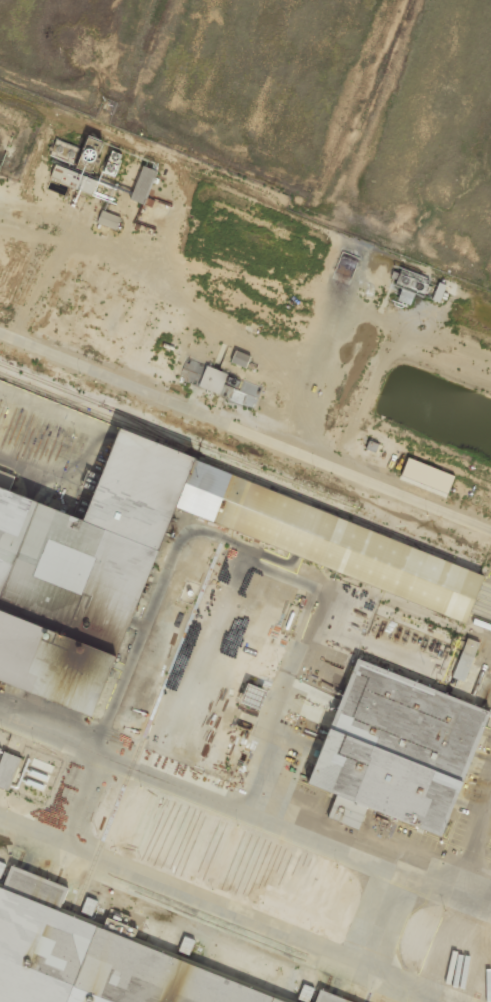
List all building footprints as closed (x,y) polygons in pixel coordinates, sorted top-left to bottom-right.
[(94,193),(98,180),(57,165),(52,178),(94,193)] [(98,222),(117,229),(122,216),(103,209),(98,222)] [(247,367),(250,355),(236,351),(233,363),(247,367)] [(252,407),(257,394),(254,394),(257,386),(243,381),(239,391),(228,387),(229,383),(236,385),(239,377),(206,366),(202,379),(201,379),(199,385),(231,396),(230,399),(252,407)] [(99,707),(166,511),(470,615),(488,563),(115,436),(89,513),(0,483),(0,674),(99,707)] [(449,492),(455,474),(408,457),(402,475),(449,492)] [(460,663),(473,666),(479,640),(466,637),(460,663)] [(301,782),(352,657),(485,711),(434,836),(301,782)] [(260,708),(267,689),(249,682),(241,701),(260,708)] [(9,790),(22,757),(5,750),(0,761),(0,786),(9,790)] [(0,890),(275,1001),(0,1001),(0,890)]
